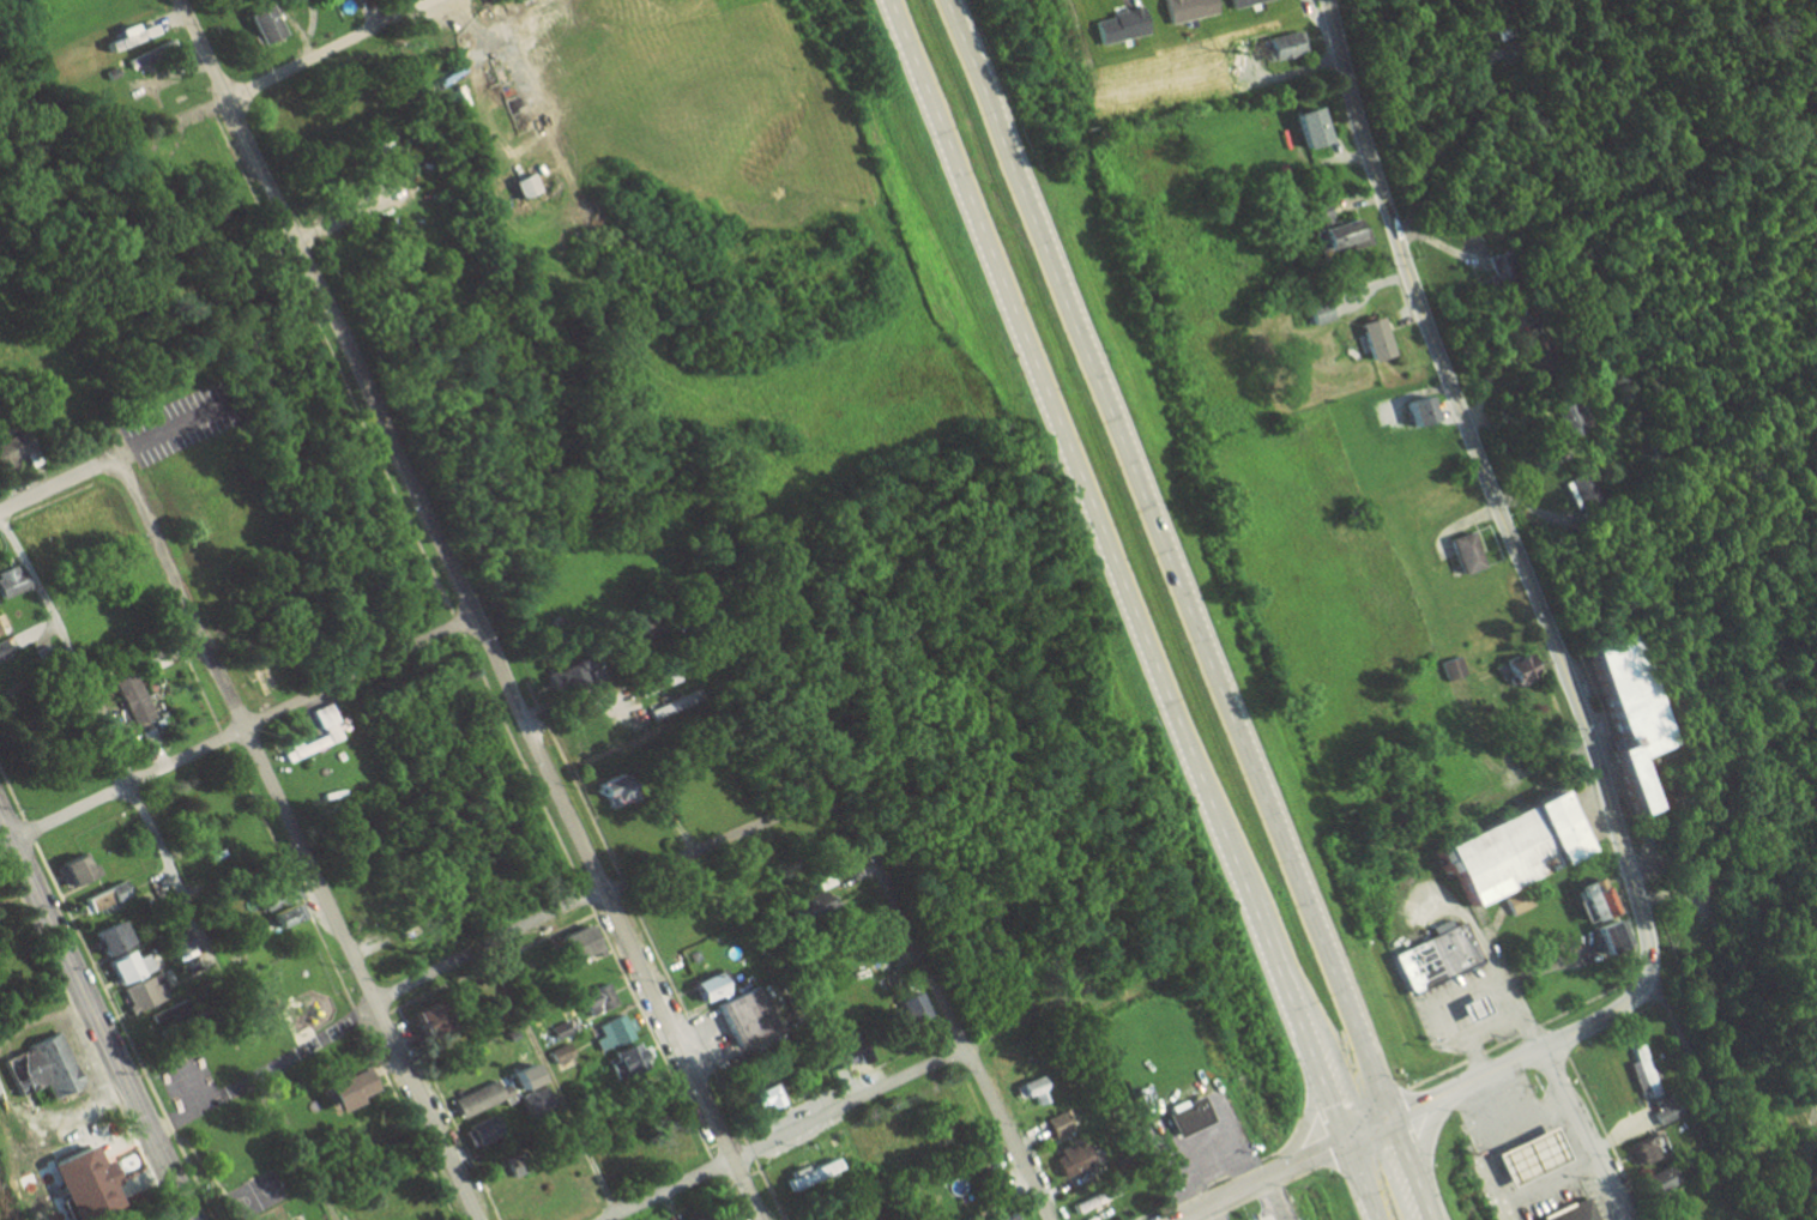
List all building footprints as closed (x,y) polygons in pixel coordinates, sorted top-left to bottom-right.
[(240,13),(253,44),(276,35),(264,4),(240,13)] [(129,29),(127,23),(107,29),(112,46),(149,36),(146,24),(129,29)] [(1258,37),(1260,59),(1302,56),(1299,33),(1258,37)] [(123,59),(127,70),(148,63),(144,52),(123,59)] [(1299,149),(1326,141),(1316,106),(1288,114),(1299,149)] [(508,181),(517,199),(534,191),(525,173),(508,181)] [(1313,250),(1352,240),(1354,249),(1370,245),(1366,227),(1354,230),(1351,218),(1328,224),(1323,202),(1308,206),(1313,227),(1307,229),(1313,250)] [(1355,325),(1367,362),(1393,354),(1380,316),(1355,325)] [(1406,427),(1431,420),(1425,396),(1400,402),(1406,427)] [(1559,410),(1572,439),(1591,431),(1579,402),(1559,410)] [(0,435),(0,468),(14,468),(14,457),(26,457),(26,435),(0,435)] [(1564,484),(1572,502),(1602,490),(1594,471),(1564,484)] [(1446,540),(1459,576),(1483,567),(1470,531),(1446,540)] [(21,588),(10,563),(0,568),(0,598),(21,588)] [(1584,646),(1617,748),(1607,751),(1629,817),(1650,811),(1635,762),(1677,749),(1637,629),(1584,646)] [(166,665),(161,651),(144,656),(149,670),(166,665)] [(1532,674),(1523,653),(1499,664),(1509,685),(1532,674)] [(1439,663),(1445,681),(1465,675),(1459,657),(1439,663)] [(572,670),(542,667),(540,682),(570,685),(572,670)] [(633,689),(637,699),(678,681),(673,671),(633,689)] [(150,717),(129,672),(108,681),(129,726),(150,717)] [(644,711),(648,721),(679,711),(675,700),(644,711)] [(325,745),(340,739),(325,704),(310,710),(325,745)] [(277,750),(282,763),(324,746),(320,736),(296,745),(295,743),(277,750)] [(604,810),(623,802),(612,778),(593,787),(604,810)] [(1437,851),(1466,912),(1586,854),(1557,793),(1437,851)] [(62,888),(92,873),(81,851),(51,865),(62,888)] [(269,902),(291,898),(287,876),(265,880),(269,902)] [(1569,888),(1583,924),(1608,914),(1595,878),(1569,888)] [(108,903),(129,892),(122,879),(101,890),(108,903)] [(1502,900),(1510,917),(1533,906),(1525,888),(1502,900)] [(795,920),(825,907),(818,890),(788,902),(795,920)] [(79,899),(85,913),(106,906),(107,910),(119,906),(116,900),(106,904),(101,891),(79,899)] [(296,918),(289,902),(263,913),(269,929),(296,918)] [(96,956),(124,943),(113,920),(85,933),(96,956)] [(1590,929),(1599,953),(1622,945),(1613,920),(1590,929)] [(1390,961),(1408,996),(1478,961),(1460,925),(1390,961)] [(591,953),(583,927),(556,935),(564,961),(591,953)] [(175,963),(195,955),(185,931),(165,938),(175,963)] [(127,960),(124,952),(101,960),(110,985),(151,971),(145,954),(127,960)] [(685,985),(694,1005),(728,988),(720,969),(685,985)] [(165,997),(155,974),(118,989),(129,1013),(165,997)] [(614,1005),(605,984),(577,995),(586,1016),(614,1005)] [(768,1030),(752,988),(712,1004),(729,1046),(768,1030)] [(927,1015),(915,992),(894,1003),(907,1026),(927,1015)] [(1478,997),(1455,1008),(1463,1026),(1486,1015),(1478,997)] [(436,1034),(422,1004),(402,1013),(417,1043),(436,1034)] [(598,1036),(590,1040),(596,1053),(632,1034),(621,1013),(594,1027),(598,1036)] [(569,1032),(563,1021),(548,1029),(554,1040),(569,1032)] [(848,1056),(853,1065),(865,1059),(853,1032),(828,1043),(836,1061),(848,1056)] [(45,1098),(77,1086),(57,1034),(5,1054),(20,1092),(40,1084),(45,1098)] [(641,1067),(638,1060),(645,1057),(639,1041),(607,1053),(610,1061),(604,1063),(610,1079),(641,1067)] [(570,1057),(564,1044),(545,1053),(552,1066),(570,1057)] [(1660,1096),(1642,1045),(1630,1049),(1649,1100),(1660,1096)] [(514,1092),(533,1083),(525,1064),(505,1073),(514,1092)] [(324,1115),(348,1105),(345,1099),(364,1091),(354,1066),(311,1084),(324,1115)] [(1018,1099),(1029,1095),(1033,1107),(1047,1102),(1038,1076),(1013,1086),(1018,1099)] [(497,1079),(448,1101),(457,1120),(505,1097),(497,1079)] [(747,1117),(779,1100),(769,1080),(737,1098),(747,1117)] [(516,1097),(524,1118),(548,1110),(540,1088),(516,1097)] [(1164,1116),(1175,1137),(1211,1121),(1201,1099),(1164,1116)] [(1069,1132),(1061,1112),(1042,1120),(1050,1140),(1069,1132)] [(458,1128),(465,1148),(495,1137),(488,1117),(458,1128)] [(1491,1152),(1505,1184),(1564,1159),(1549,1127),(1491,1152)] [(1626,1148),(1635,1167),(1666,1152),(1658,1134),(1626,1148)] [(63,1219),(77,1219),(113,1205),(88,1144),(40,1165),(63,1219)] [(1073,1151),(1071,1147),(1048,1155),(1056,1178),(1089,1166),(1082,1148),(1073,1151)] [(799,1172),(798,1169),(777,1178),(783,1194),(837,1170),(831,1158),(799,1172)] [(1682,1184),(1677,1167),(1644,1177),(1650,1195),(1682,1184)] [(1069,1205),(1073,1215),(1116,1196),(1111,1187),(1069,1205)] [(1582,1197),(1530,1219),(1593,1219),(1582,1197)]
